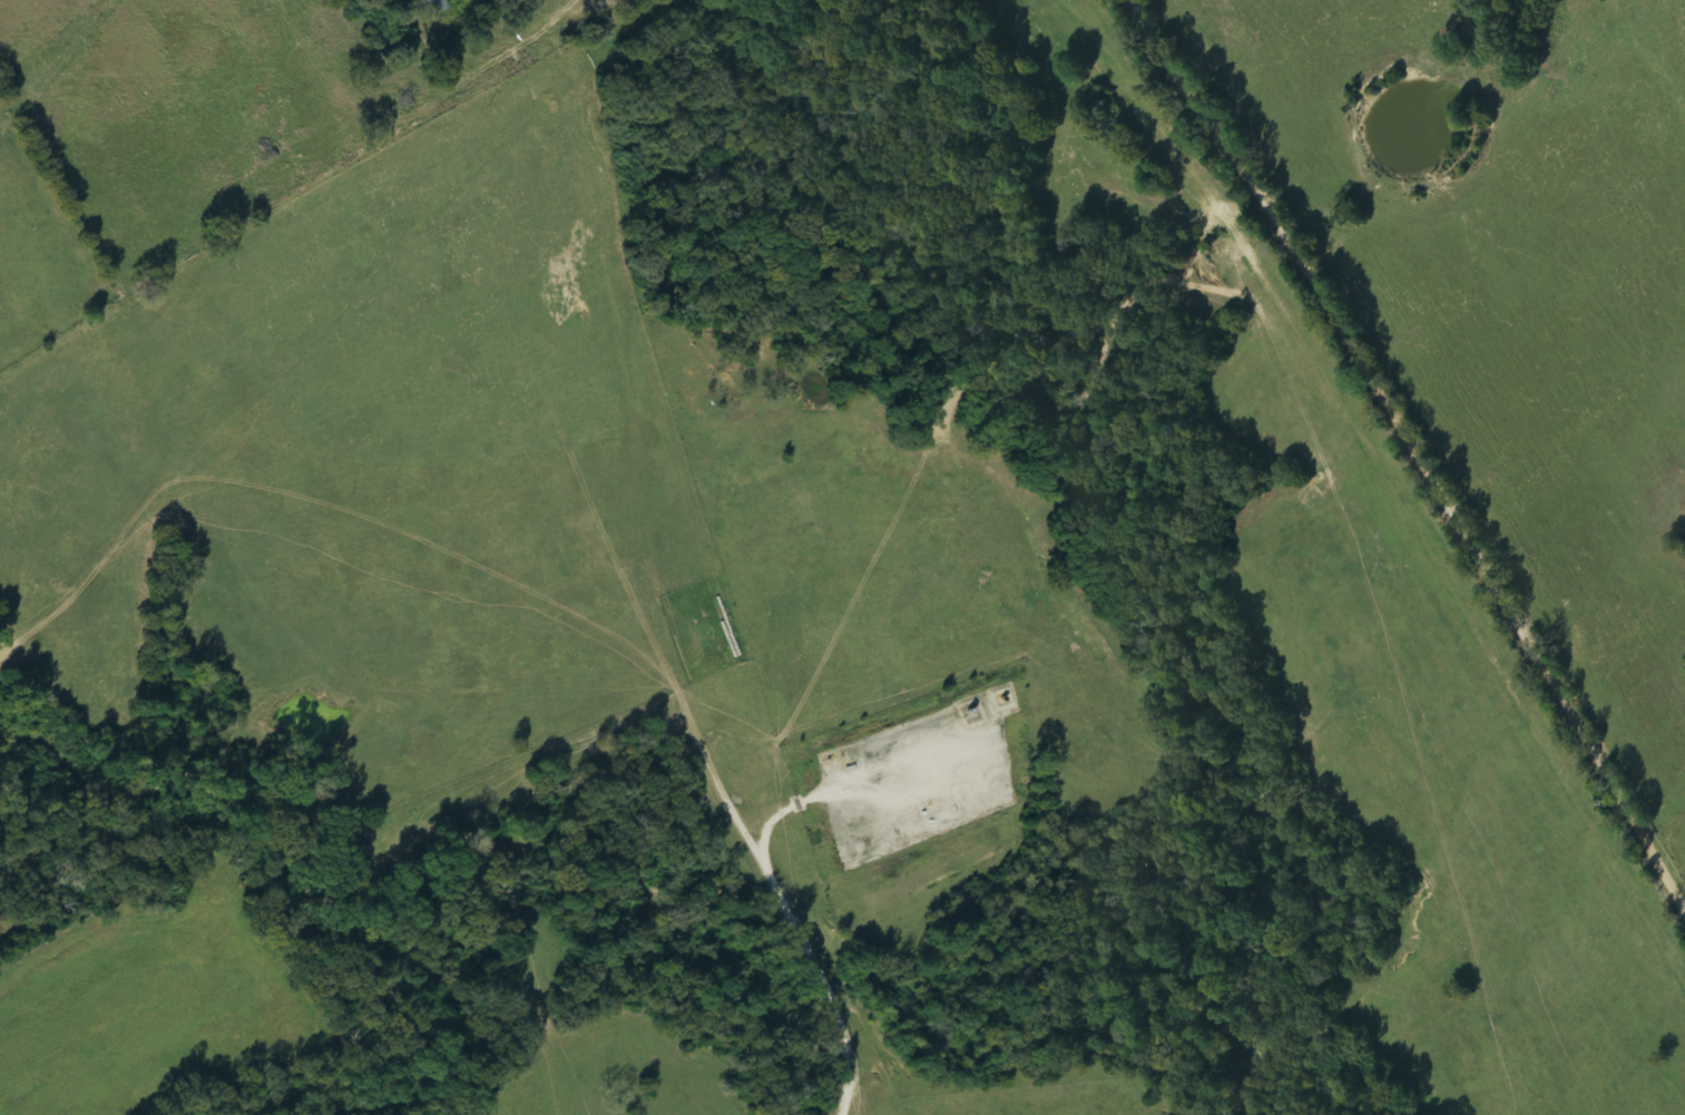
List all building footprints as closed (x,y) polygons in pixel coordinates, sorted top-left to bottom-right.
[(445,0),(423,0),(427,16),(448,10),(445,0)]
